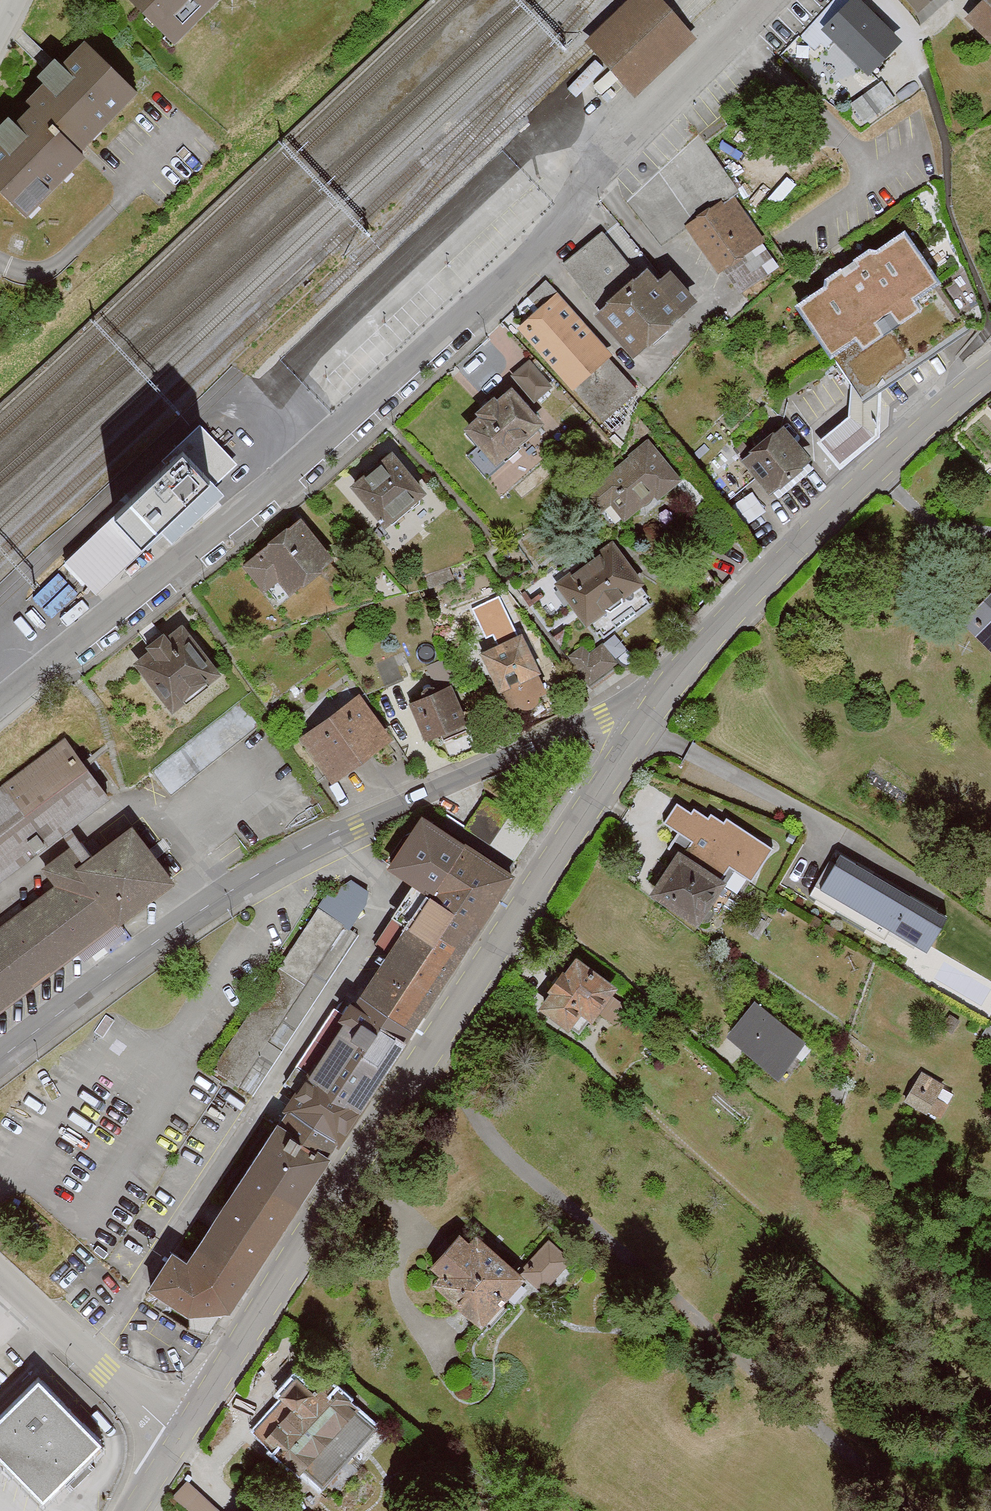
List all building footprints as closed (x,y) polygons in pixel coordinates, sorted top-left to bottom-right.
[(171,40),(212,0),(132,0),(171,40)] [(594,56),(626,91),(687,34),(655,0),(594,56)] [(859,0),(848,0),(818,28),(869,80),(908,43),(859,0)] [(918,22),(942,0),(898,0),(918,22)] [(964,19),(990,44),(990,0),(982,0),(964,19)] [(35,102),(81,148),(139,89),(87,38),(29,97),(35,102)] [(35,102),(0,138),(0,182),(33,215),(90,157),(81,148),(35,102)] [(735,199),(690,230),(720,273),(731,265),(749,291),(783,267),(735,199)] [(830,289),(799,311),(836,359),(860,341),(869,353),(923,312),(918,305),(944,285),(909,235),(877,257),(873,251),(827,284),(830,289)] [(602,240),(568,270),(607,315),(599,322),(630,357),(694,300),(671,274),(659,285),(649,273),(639,282),(602,240)] [(548,285),(512,319),(608,423),(644,389),(548,285)] [(860,341),(836,359),(868,401),(972,322),(944,285),(918,305),(923,312),(869,353),(860,341)] [(533,358),(518,370),(538,395),(553,382),(533,358)] [(540,426),(515,390),(473,420),(498,456),(540,426)] [(819,436),(842,464),(883,431),(861,403),(819,436)] [(715,425),(692,444),(727,489),(751,470),(774,501),(812,471),(781,430),(742,460),(715,425)] [(229,462),(201,434),(183,452),(211,480),(229,462)] [(604,482),(632,516),(680,478),(653,443),(604,482)] [(423,484),(397,448),(356,478),(382,514),(423,484)] [(146,549),(211,480),(183,452),(116,521),(146,549)] [(335,555),(305,518),(254,559),(275,585),(285,577),(294,588),(335,555)] [(567,580),(599,626),(651,589),(620,544),(567,580)] [(60,573),(37,597),(51,610),(74,586),(60,573)] [(488,639),(515,626),(500,594),(474,606),(488,639)] [(970,616),(990,638),(990,596),(970,616)] [(141,652),(180,703),(221,671),(183,620),(141,652)] [(524,636),(486,656),(513,710),(522,706),(532,709),(540,705),(544,695),(550,692),(524,636)] [(596,693),(620,674),(598,645),(574,664),(596,693)] [(456,683),(416,703),(432,736),(472,716),(456,683)] [(364,695),(309,733),(338,777),(394,739),(364,695)] [(246,703),(164,771),(180,790),(262,722),(246,703)] [(0,791),(0,880),(106,801),(63,744),(0,791)] [(540,829),(487,797),(471,825),(524,857),(540,829)] [(172,1254),(147,1292),(188,1319),(225,1316),(511,875),(422,818),(388,869),(426,897),(186,1264),(172,1254)] [(702,917),(746,853),(709,828),(688,858),(681,853),(658,887),(702,917)] [(162,883),(127,835),(0,929),(0,1003),(162,883)] [(927,952),(947,918),(840,856),(820,890),(927,952)] [(321,904),(220,1064),(257,1087),(358,929),(351,924),(365,902),(347,890),(333,912),(321,904)] [(618,988),(583,958),(546,1003),(581,1033),(618,988)] [(811,1042),(760,1001),(731,1036),(782,1077),(811,1042)] [(927,1070),(916,1091),(935,1101),(946,1081),(927,1070)] [(525,1275),(471,1224),(428,1269),(483,1321),(525,1275)] [(575,1260),(555,1242),(525,1275),(545,1293),(575,1260)] [(307,1374),(262,1424),(331,1485),(388,1422),(330,1370),(318,1383),(307,1374)] [(39,1377),(0,1413),(0,1453),(35,1490),(94,1436),(39,1377)] [(174,1496),(195,1510),(207,1494),(186,1479),(174,1496)]
